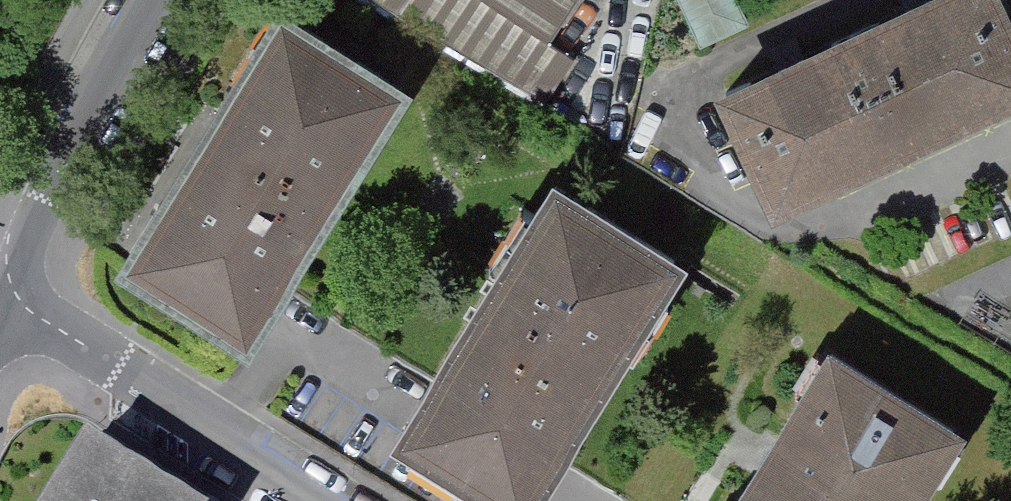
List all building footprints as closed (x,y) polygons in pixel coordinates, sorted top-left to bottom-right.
[(420,74),(303,0),(277,0),(121,248),(257,333),(420,74)] [(525,93),(584,0),(380,0),(525,93)] [(750,24),(738,0),(679,0),(701,47),(750,24)] [(784,200),(1010,97),(1010,0),(898,0),(728,76),(784,200)] [(699,249),(563,164),(400,423),(525,500),(540,500),(699,249)] [(977,418),(840,334),(737,500),(925,500),(977,418)] [(51,500),(173,500),(86,445),(51,500)]
